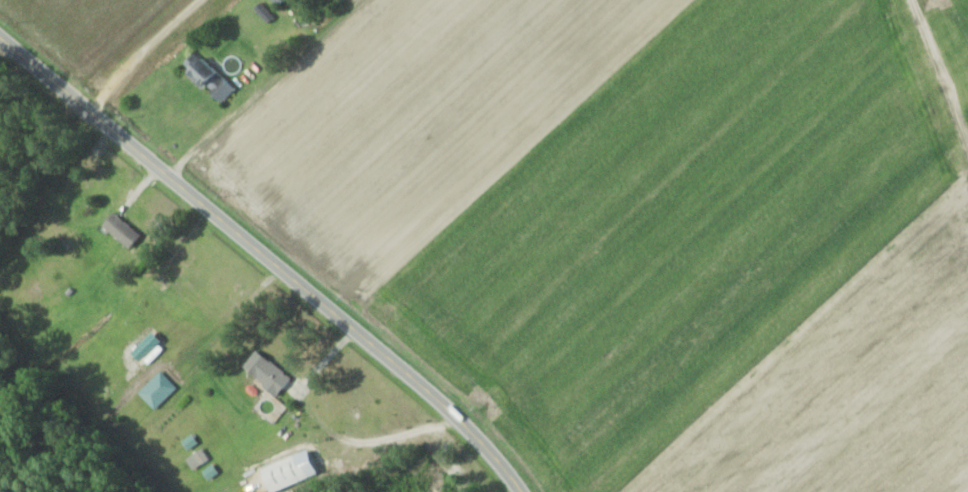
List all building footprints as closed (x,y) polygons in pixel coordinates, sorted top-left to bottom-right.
[(241,87),(211,58),(197,72),(226,102),(241,87)] [(134,249),(146,236),(120,212),(108,225),(134,249)] [(247,366),(282,396),(297,379),(262,349),(247,366)] [(268,467),(277,491),(325,475),(317,450),(268,467)]
